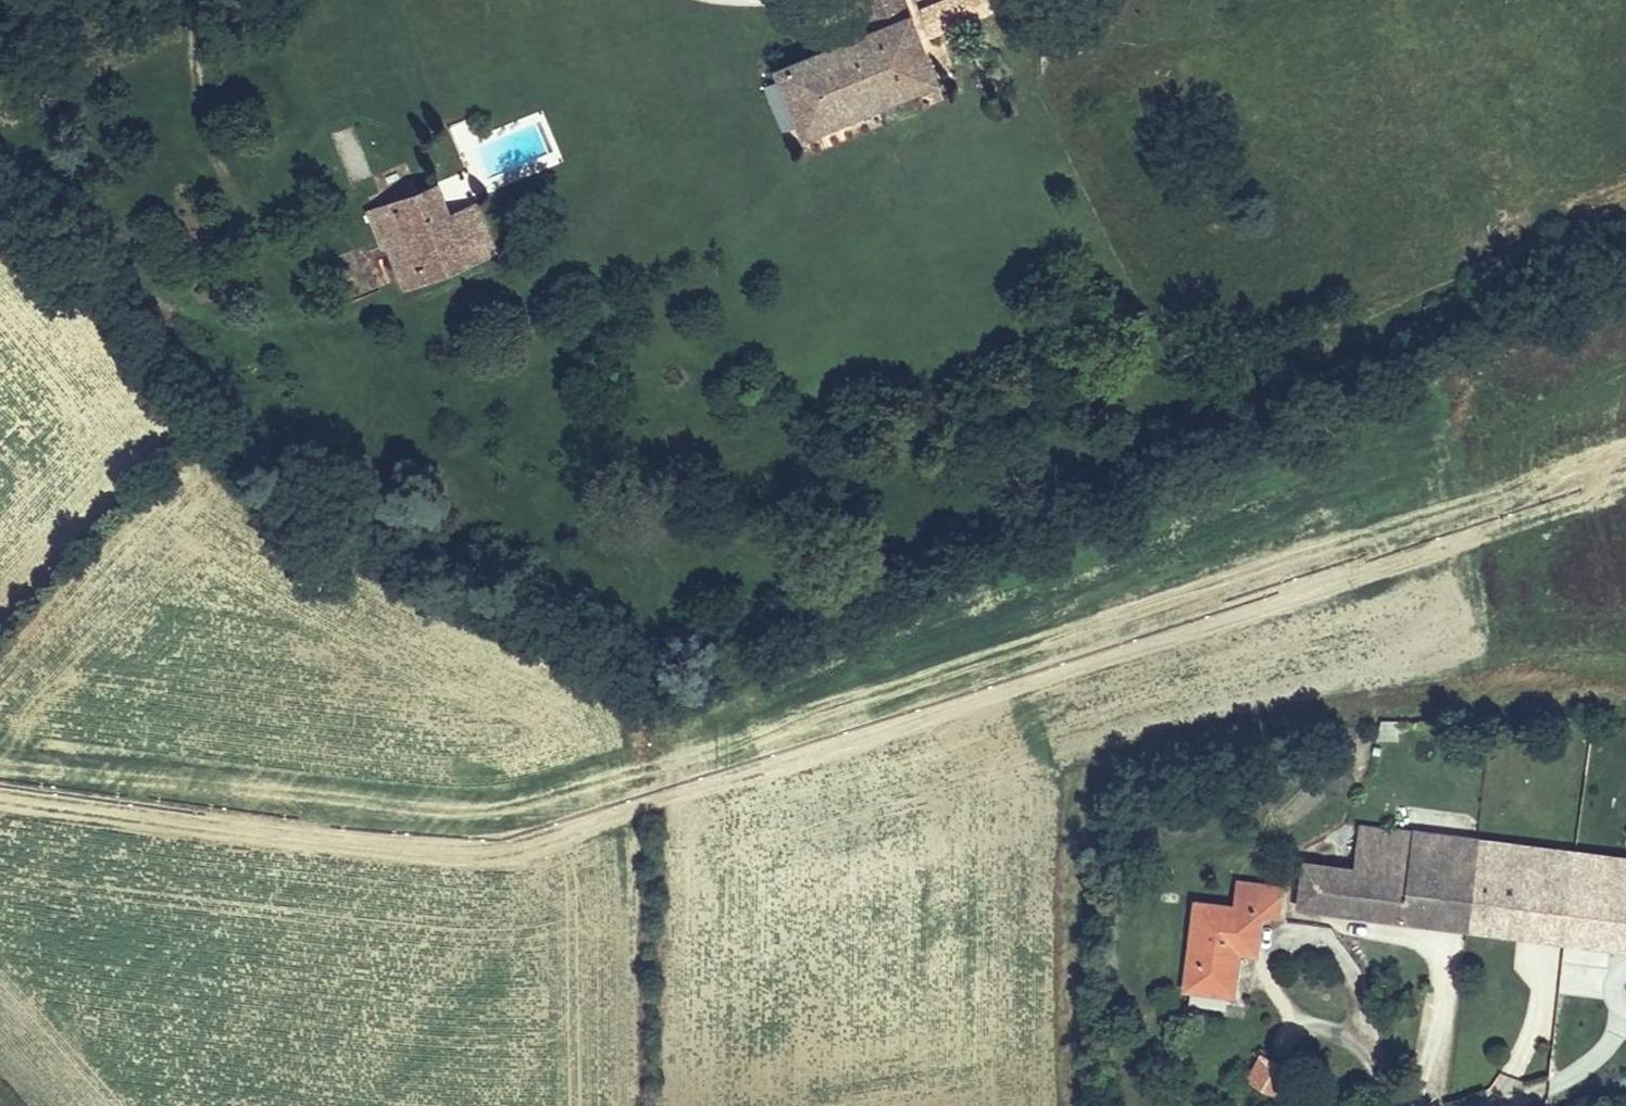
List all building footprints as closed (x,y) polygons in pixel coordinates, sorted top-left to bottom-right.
[(875,30),(776,71),(802,134),(935,78),(903,0),(862,0),(875,30)] [(450,261),(429,212),(418,189),(376,208),(407,278),(450,261)] [(473,251),(453,203),(429,212),(450,261),(473,251)] [(1331,821),(1325,864),(1312,862),(1306,906),(1406,919),(1418,833),(1331,821)] [(1406,919),(1431,922),(1437,880),(1444,837),(1418,833),(1406,919)] [(1625,947),(1625,862),(1444,837),(1437,880),(1480,886),(1474,928),(1625,947)] [(1268,901),(1306,906),(1312,862),(1274,856),(1268,901)] [(1225,946),(1229,908),(1250,910),(1253,882),(1210,878),(1208,902),(1167,899),(1159,983),(1207,987),(1211,945),(1225,946)] [(1437,880),(1431,922),(1474,928),(1480,886),(1437,880)] [(1214,1071),(1241,1089),(1243,1085),(1258,1062),(1247,1054),(1231,1044),(1214,1071)]
